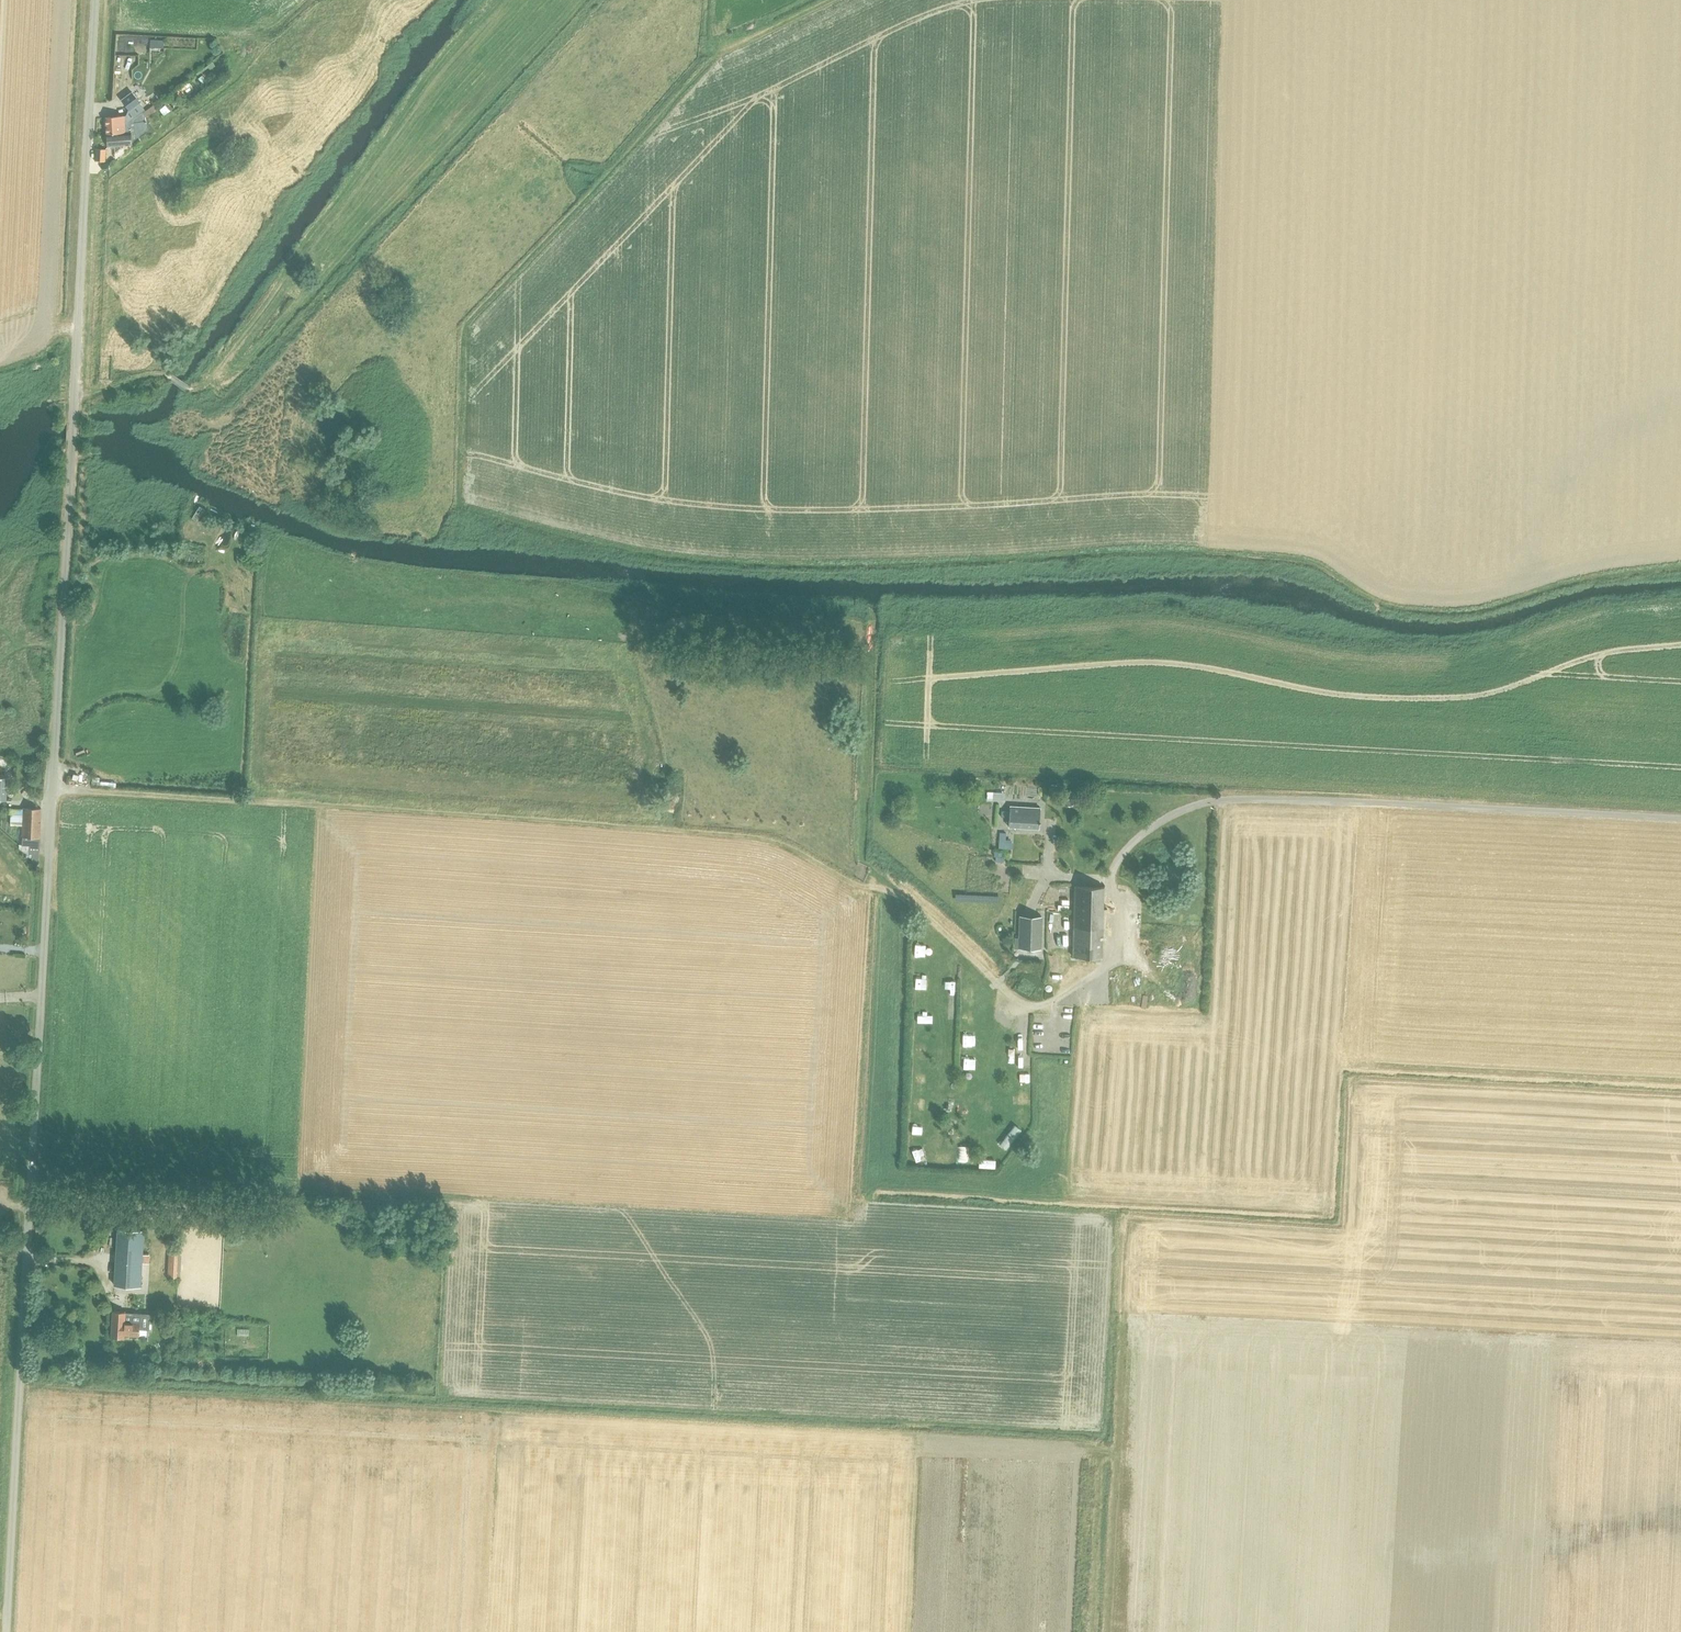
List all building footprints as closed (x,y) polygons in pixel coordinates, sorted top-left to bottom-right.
[(219,55),(215,50),(209,54),(212,60),(219,55)] [(106,117),(106,119),(106,123),(107,135),(128,133),(127,128),(127,123),(142,112),(145,110),(139,101),(132,92),(121,100),(129,109),(127,112),(126,115),(106,117)] [(128,133),(107,135),(107,140),(108,145),(108,146),(131,144),(131,139),(136,138),(147,129),(146,124),(147,124),(146,120),(145,116),(142,112),(127,123),(127,128),(128,133)] [(94,160),(104,161),(105,149),(95,148),(94,160)] [(1003,792),(993,792),(992,800),(1003,801),(1003,792)] [(1009,826),(1038,828),(1040,808),(1011,806),(1009,826)] [(41,837),(42,808),(23,807),(23,809),(23,825),(22,845),(40,846),(41,837)] [(23,825),(23,809),(10,808),(10,813),(10,814),(11,814),(10,825),(23,825)] [(1073,956),(1102,957),(1104,887),(1075,886),(1073,956)] [(1072,907),(1072,899),(1061,899),(1060,907),(1072,907)] [(1018,915),(1017,948),(1039,949),(1040,916),(1018,915)] [(1133,936),(1141,936),(1141,918),(1132,918),(1133,936)] [(29,940),(28,952),(37,953),(38,941),(29,940)] [(987,1058),(972,1057),(971,1065),(987,1066),(987,1058)] [(1028,1116),(1028,1105),(1016,1105),(1017,1116),(1028,1116)] [(1004,1138),(1011,1144),(1025,1127),(1017,1121),(1004,1138)] [(1002,1139),(999,1144),(1006,1148),(1009,1143),(1002,1139)] [(923,1150),(926,1149),(924,1142),(914,1146),(919,1157),(925,1155),(923,1150)] [(118,1230),(114,1285),(141,1286),(144,1231),(118,1230)] [(180,1254),(169,1253),(167,1276),(179,1277),(180,1254)] [(126,1312),(113,1311),(111,1337),(124,1338),(124,1335),(139,1336),(139,1328),(149,1329),(149,1314),(126,1313),(126,1312)]
